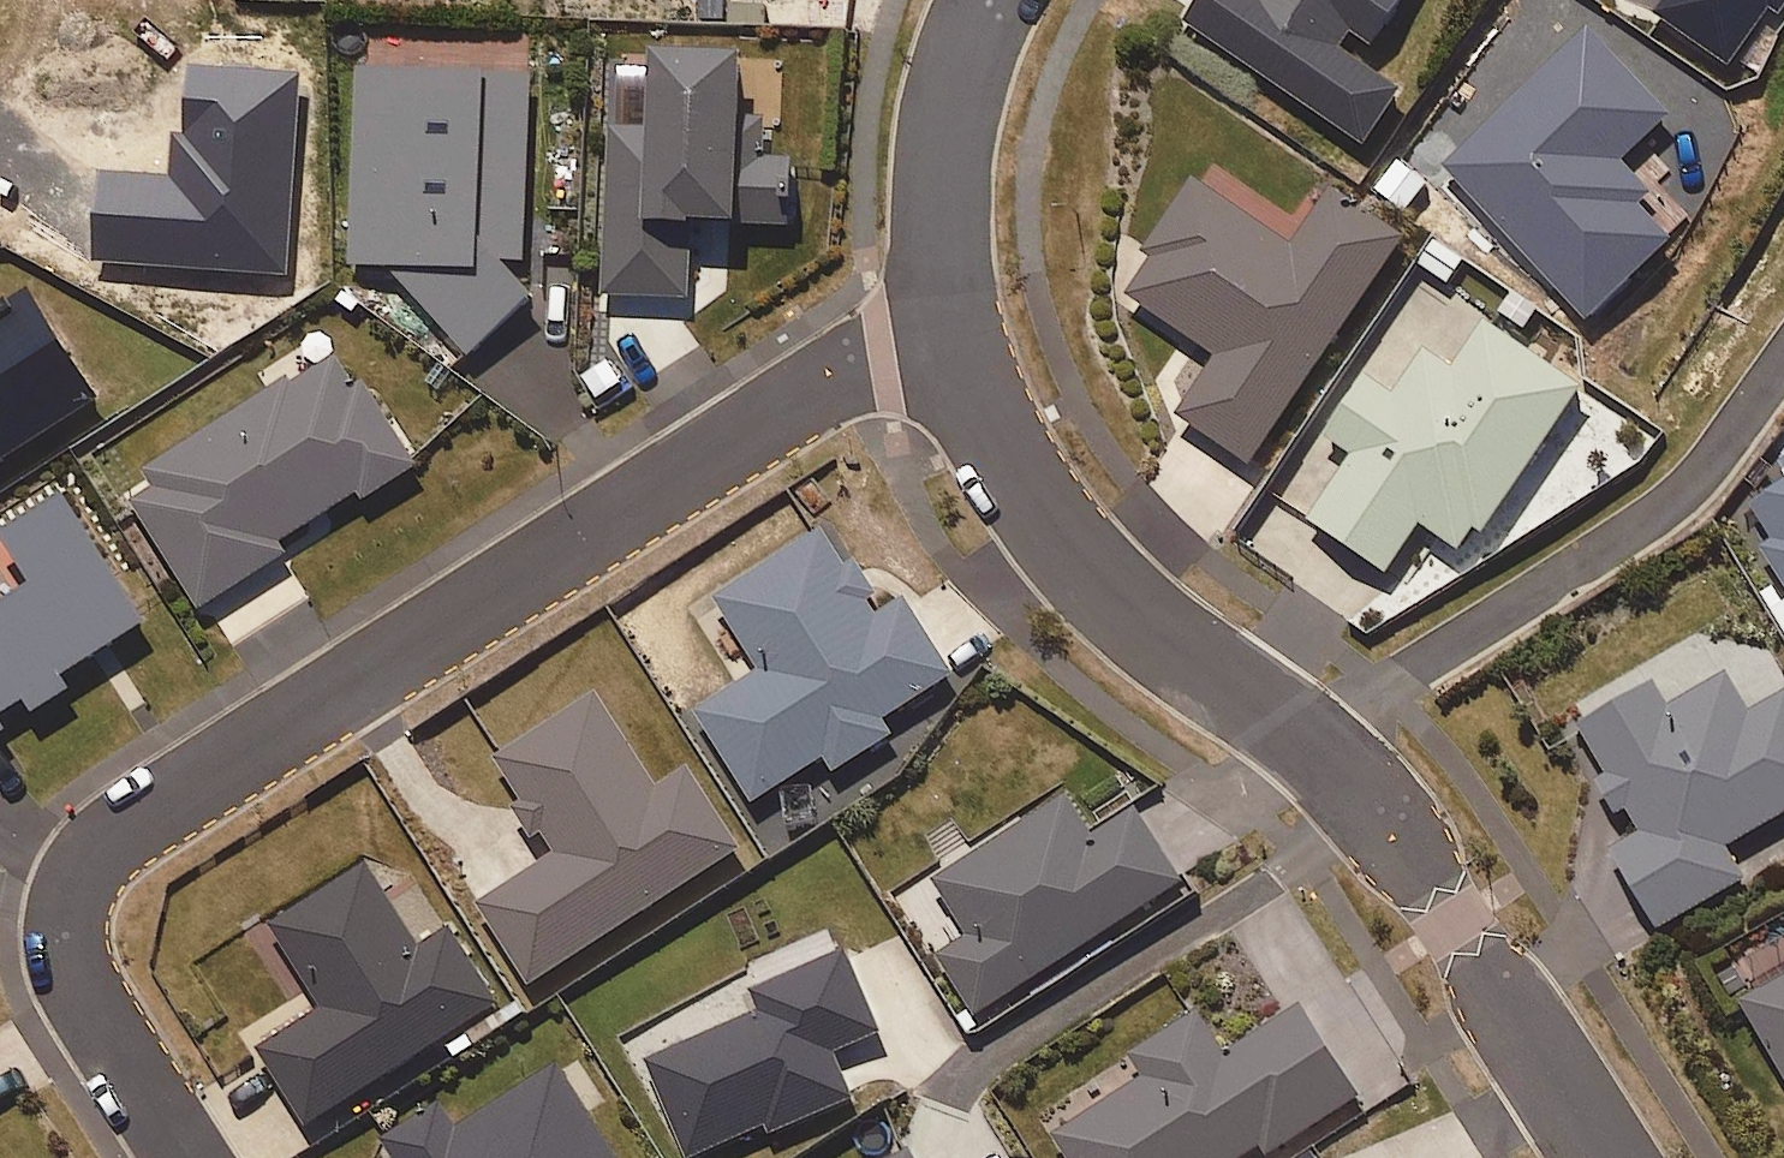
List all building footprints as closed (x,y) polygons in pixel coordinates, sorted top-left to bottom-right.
[(1194,29),(1372,149),(1408,96),(1345,53),(1356,37),(1380,53),(1415,0),(1214,0),(1194,29)] [(1667,22),(1744,66),(1774,13),(1783,19),(1783,0),(1680,0),(1667,22)] [(755,70),(664,68),(663,130),(611,129),(607,303),(723,305),(725,234),(798,236),(800,162),(752,161),(755,70)] [(537,84),(361,79),(355,275),(400,277),(473,361),(535,308),(531,265),(537,84)] [(1299,254),(1199,183),(1149,254),(1158,260),(1132,298),(1222,362),(1183,416),(1257,469),(1413,248),(1340,196),(1299,254)] [(1591,396),(1493,328),(1459,376),(1430,356),(1399,401),(1369,380),(1283,502),(1390,578),(1426,527),(1475,562),(1591,396)] [(423,471),(346,350),(154,472),(160,480),(131,498),(203,611),(288,558),(282,549),(364,497),(369,505),(423,471)] [(1739,510),(1783,579),(1783,481),(1739,510)] [(70,503),(0,549),(0,563),(22,598),(0,613),(0,742),(74,694),(66,683),(151,628),(70,503)] [(892,615),(836,527),(694,617),(739,687),(699,713),(758,806),(830,761),(840,777),(898,739),(889,724),(959,680),(910,603),(892,615)] [(1731,678),(1675,712),(1662,691),(1578,742),(1613,800),(1591,813),(1662,930),(1746,879),(1728,850),(1783,816),(1783,700),(1755,718),(1731,678)] [(661,792),(601,698),(497,764),(558,859),(482,907),(533,988),(745,854),(692,772),(661,792)] [(1096,840),(1069,796),(904,895),(981,1023),(1192,895),(1141,813),(1096,840)] [(425,954),(371,867),(269,930),(323,1016),(265,1052),(312,1129),(504,1010),(457,934),(425,954)] [(643,1064),(682,1157),(708,1157),(853,1097),(835,1053),(875,1037),(840,953),(759,987),(769,1011),(643,1064)] [(1750,1006),(1783,1064),(1783,986),(1750,1006)] [(1307,1012),(1230,1061),(1202,1018),(1138,1060),(1152,1081),(1057,1142),(1067,1157),(1287,1157),(1368,1106),(1307,1012)] [(563,1069),(464,1131),(448,1107),(387,1145),(395,1157),(618,1157),(563,1069)]
